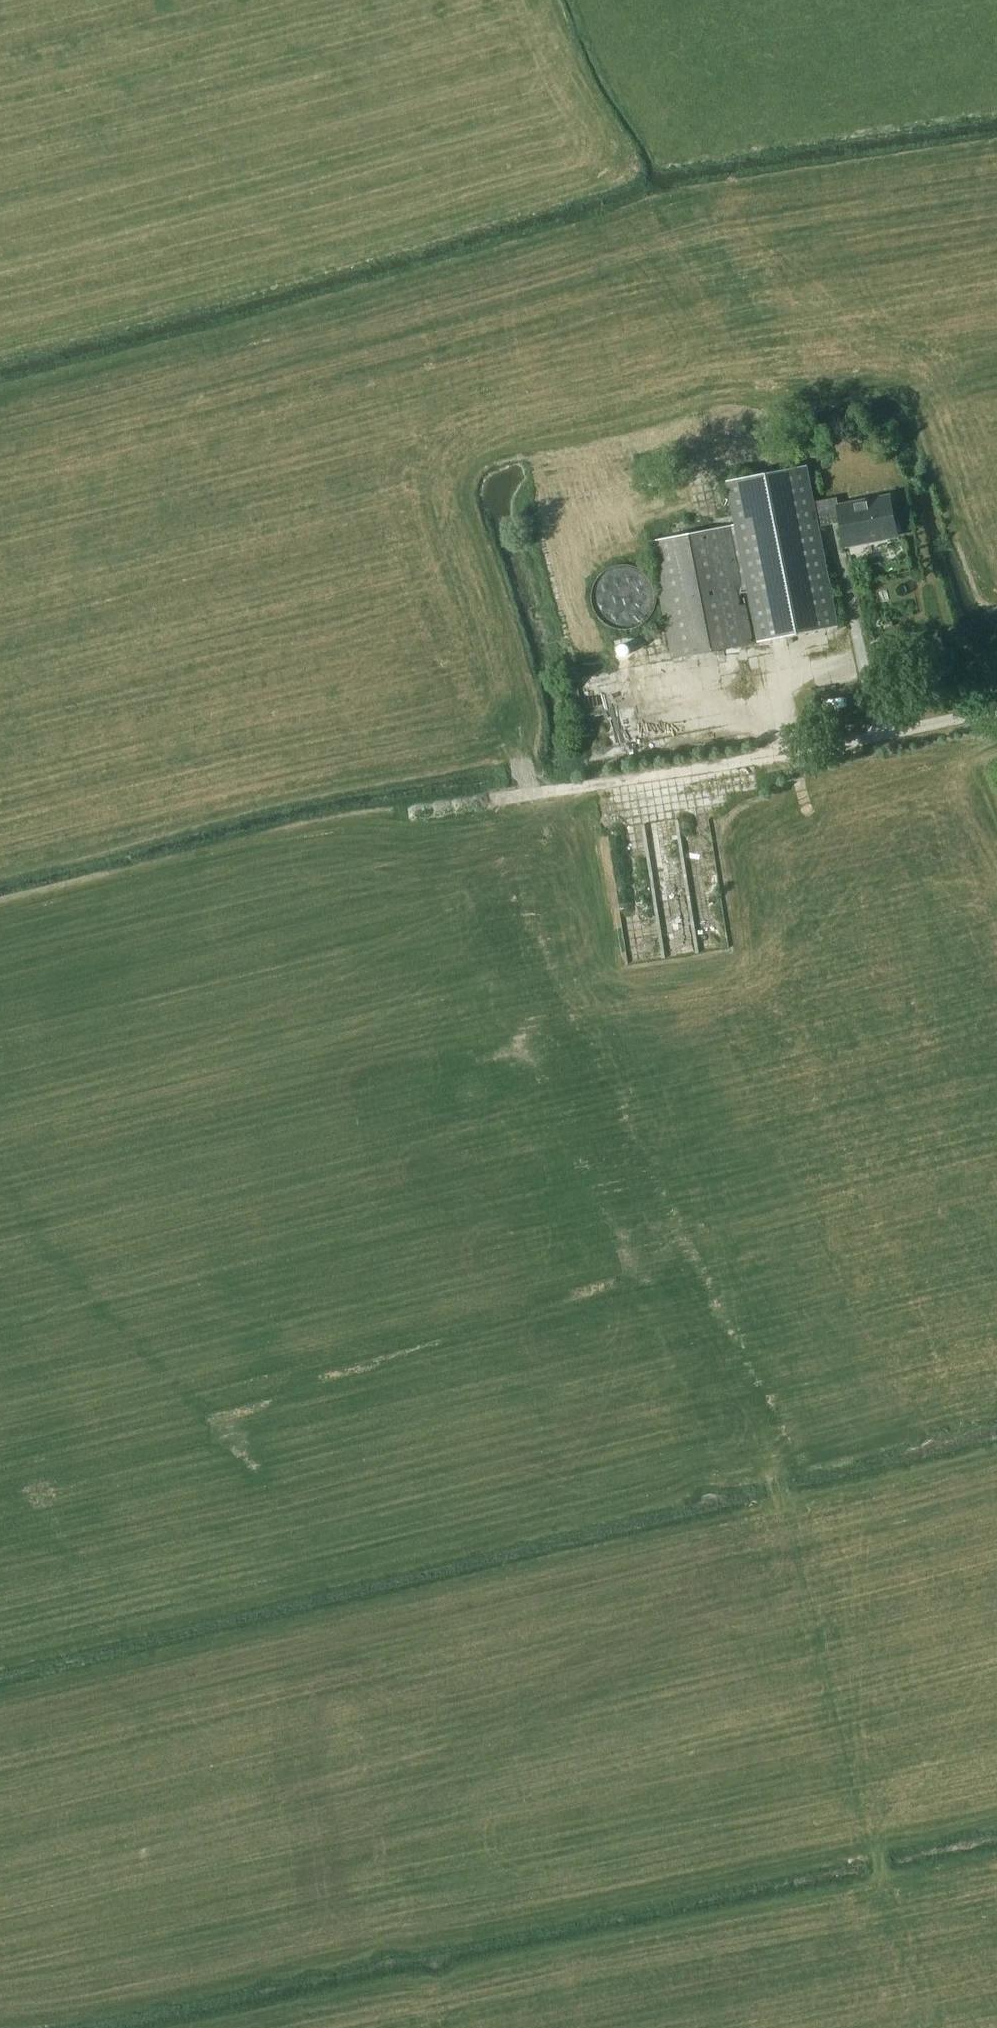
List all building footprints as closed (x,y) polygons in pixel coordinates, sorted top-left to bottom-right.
[(838,497),(815,502),(808,465),(730,481),(752,587),(743,589),(730,525),(650,541),(673,659),(753,643),(745,604),(754,602),(762,641),(838,626),(818,526),(842,521),(847,545),(867,541),(869,539),(899,532),(891,494),(840,504),(838,497)]
